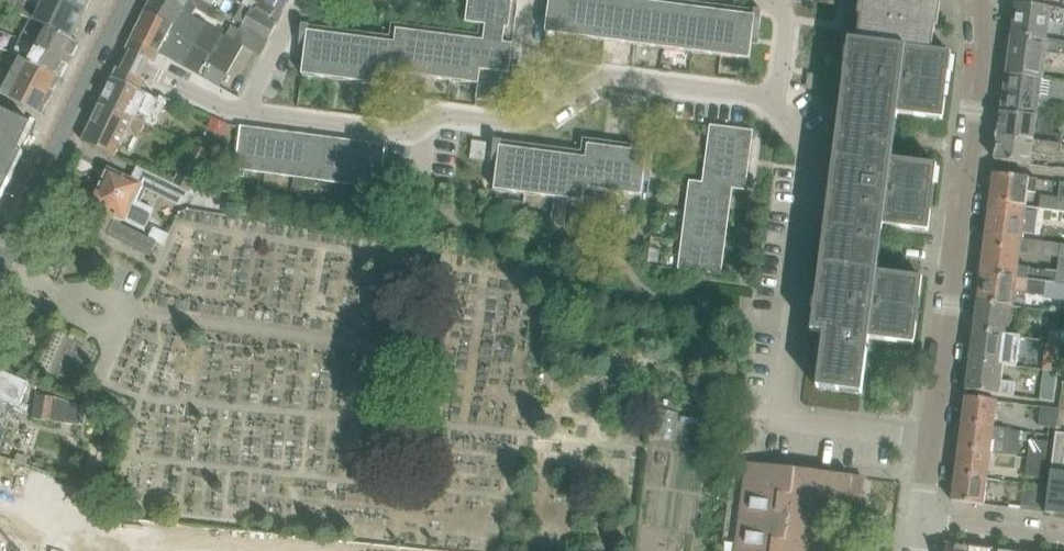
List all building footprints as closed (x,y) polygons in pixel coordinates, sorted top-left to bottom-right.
[(22,15),(31,19),(73,39),(85,11),(61,0),(44,0),(43,1),(40,0),(0,0),(0,8),(22,15)] [(85,11),(90,0),(61,0),(85,11)] [(225,34),(191,14),(183,9),(184,7),(173,0),(152,0),(146,10),(174,26),(238,54),(243,46),(225,34)] [(191,14),(195,7),(206,14),(211,4),(204,0),(173,0),(184,7),(183,9),(191,14)] [(241,4),(233,18),(241,23),(269,40),(277,24),(269,19),(275,8),(262,0),(236,0),(241,4)] [(289,0),(262,0),(275,8),(269,19),(277,24),(289,0)] [(397,29),(395,42),(302,30),(298,58),(304,58),(302,74),(391,86),(392,73),(478,84),(476,99),(510,104),(519,105),(537,91),(523,72),(522,76),(509,75),(513,45),(504,43),(506,28),(510,28),(513,0),(469,0),(468,10),(466,21),(466,23),(486,25),(485,35),(484,41),(397,29)] [(633,0),(550,0),(545,33),(750,59),(752,43),(758,44),(762,17),(633,0)] [(843,29),(842,38),(843,38),(846,38),(858,40),(857,41),(932,51),(935,25),(938,4),(939,0),(847,0),(843,29)] [(1012,36),(1063,43),(1063,10),(1060,9),(1052,8),(1016,3),(1012,36)] [(135,116),(146,121),(155,125),(168,99),(161,96),(159,98),(147,92),(140,89),(144,81),(140,79),(145,68),(150,60),(153,62),(157,53),(164,55),(220,87),(238,54),(174,26),(146,10),(127,49),(130,51),(126,58),(121,70),(118,68),(114,76),(101,104),(133,119),(135,116)] [(31,19),(21,38),(69,64),(81,43),(73,39),(31,19)] [(231,24),(225,34),(243,46),(261,56),(269,40),(241,23),(238,28),(231,24)] [(1006,76),(1044,81),(1046,63),(1047,58),(1063,60),(1063,43),(1012,36),(1006,76)] [(21,38),(13,54),(20,58),(61,80),(69,64),(21,38)] [(825,232),(812,332),(824,333),(817,387),(840,390),(861,394),(862,394),(863,390),(868,352),(868,346),(869,339),(914,345),(923,278),(919,277),(912,276),(878,272),(880,256),(883,231),(883,226),(903,229),(929,232),(931,213),(934,186),(937,165),(908,162),(892,160),(894,145),(896,128),(898,114),(943,120),(951,54),(932,51),(857,41),(849,40),(836,139),(825,232)] [(20,58),(11,74),(52,96),(61,80),(20,58)] [(11,74),(1,93),(38,113),(42,115),(42,114),(49,102),(52,96),(11,74)] [(807,88),(811,88),(816,89),(818,76),(817,76),(809,75),(808,85),(807,88)] [(1044,81),(1006,76),(1002,113),(1036,118),(1038,105),(1063,108),(1063,84),(1044,81)] [(115,157),(130,125),(141,131),(146,121),(135,116),(133,119),(101,104),(83,141),(115,157)] [(24,153),(20,151),(33,125),(0,109),(0,203),(24,153)] [(1002,113),(999,137),(1061,145),(1063,134),(1053,133),(1055,120),(1036,118),(1002,113)] [(226,123),(213,117),(209,127),(223,133),(226,123)] [(710,125),(706,154),(750,159),(754,131),(710,125)] [(264,173),(270,130),(240,126),(235,169),(264,173)] [(293,177),(299,133),(270,130),(264,173),(293,177)] [(327,137),(299,133),(293,177),(322,181),(327,137)] [(350,184),(356,141),(327,137),(322,181),(350,184)] [(1061,145),(999,137),(995,160),(1030,165),(1032,155),(1060,158),(1061,145)] [(386,145),(356,141),(350,184),(381,188),(383,170),(386,145)] [(194,144),(173,184),(191,192),(195,186),(211,153),(194,144)] [(586,158),(517,149),(494,146),(490,173),(496,174),(494,190),(583,201),(585,188),(642,196),(644,180),(650,181),(654,153),(588,145),(586,158)] [(746,184),(750,159),(706,154),(703,182),(702,183),(733,188),(746,190),(746,184)] [(109,168),(91,205),(144,230),(155,209),(141,202),(148,188),(180,204),(182,203),(187,201),(191,193),(191,192),(173,184),(138,167),(138,168),(132,179),(109,168)] [(994,174),(990,202),(1026,207),(1028,192),(1035,194),(1037,179),(994,174)] [(690,181),(686,210),(729,216),(733,188),(702,183),(703,182),(690,181)] [(191,192),(191,193),(201,195),(205,188),(195,186),(191,192)] [(990,202),(986,235),(1022,240),(1026,207),(990,202)] [(1058,210),(1039,208),(1037,219),(1063,222),(1063,211),(1058,210)] [(686,210),(682,239),(725,245),(729,216),(686,210)] [(158,241),(114,220),(107,235),(151,256),(158,241)] [(1022,240),(986,235),(981,274),(1051,283),(1063,284),(1063,245),(1061,245),(1058,272),(1020,268),(1020,266),(1024,240),(1022,240)] [(722,274),(725,245),(682,239),(678,269),(722,274)] [(728,264),(726,274),(736,275),(738,265),(728,264)] [(1051,283),(981,274),(978,302),(1011,306),(1014,306),(1016,290),(1050,294),(1051,283)] [(1008,336),(1011,306),(978,302),(974,331),(1008,336)] [(1022,337),(1008,336),(974,331),(970,360),(1004,365),(1018,367),(1022,337)] [(1044,370),(1057,372),(1058,367),(1063,368),(1063,343),(1061,342),(1048,340),(1044,370)] [(1004,365),(970,360),(966,390),(1015,396),(1016,383),(1002,381),(1004,365)] [(1044,370),(1040,400),(1053,401),(1054,393),(1057,372),(1044,370)] [(30,384),(0,371),(0,398),(15,405),(21,407),(30,384)] [(86,407),(57,397),(37,394),(33,418),(53,422),(81,424),(86,407)] [(997,401),(965,397),(962,423),(994,427),(997,401)] [(14,410),(13,410),(15,405),(0,398),(0,456),(14,410)] [(1059,409),(1042,407),(1039,426),(1050,427),(1056,428),(1059,409)] [(1008,429),(994,427),(962,423),(959,449),(990,453),(1005,455),(1008,429)] [(1056,432),(1045,513),(1063,515),(1063,433),(1056,432)] [(1027,457),(1046,460),(1048,441),(1029,439),(1027,457)] [(990,453),(959,449),(955,475),(987,479),(990,453)] [(1043,480),(1046,460),(1027,457),(1024,477),(1043,480)] [(736,550),(819,550),(825,509),(860,514),(864,478),(748,463),(736,550)] [(987,479),(955,475),(952,501),(983,505),(987,479)] [(1024,489),(1021,510),(1039,512),(1042,492),(1024,489)]
